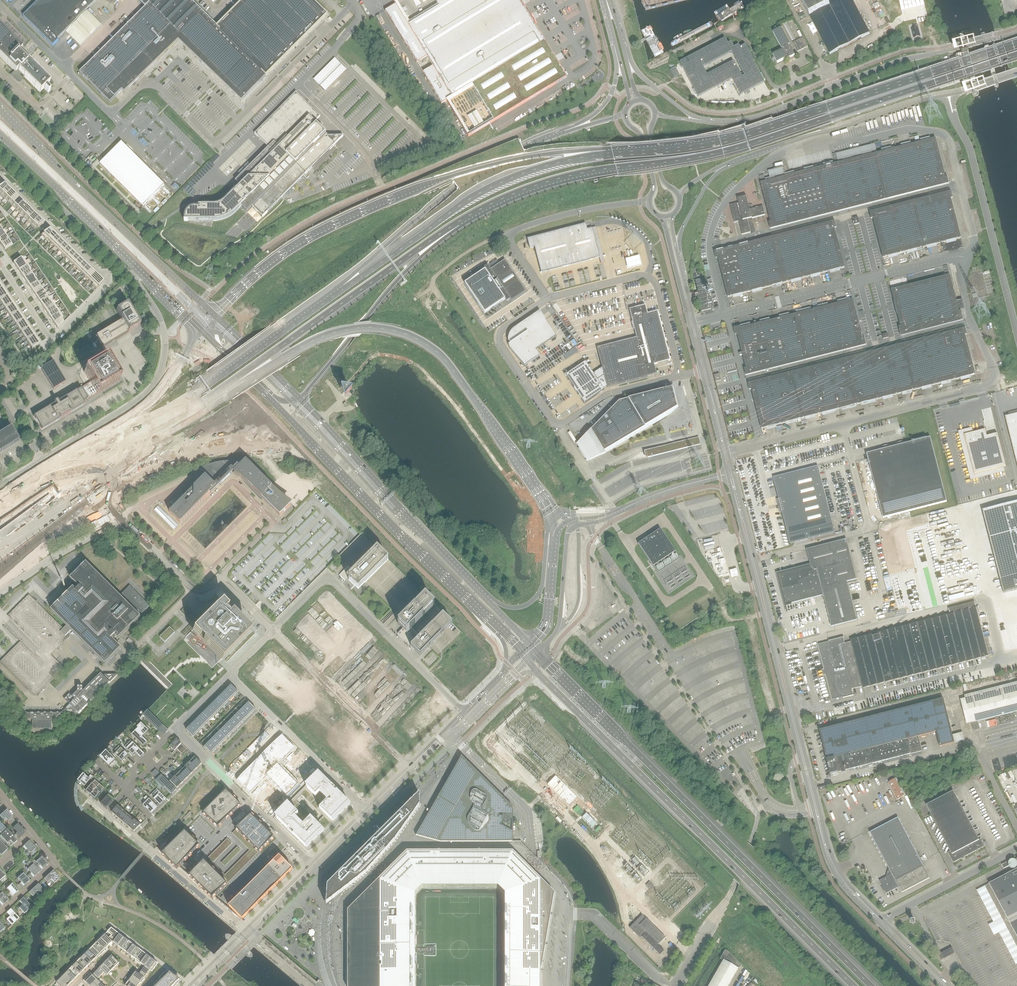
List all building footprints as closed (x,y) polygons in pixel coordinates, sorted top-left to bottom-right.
[(31,8),(29,11),(23,16),(23,17),(23,16),(53,46),(52,46),(53,46),(58,40),(58,39),(66,31),(67,31),(66,32),(80,47),(91,36),(102,25),(87,11),(87,10),(97,0),(39,0),(31,8)] [(189,0),(140,0),(139,1),(145,7),(86,67),(85,67),(80,73),(110,103),(122,90),(124,93),(132,85),(134,84),(135,82),(167,51),(178,41),(183,45),(185,46),(187,48),(187,49),(188,50),(190,51),(190,52),(236,96),(241,101),(326,16),(309,0),(244,0),(217,27),(214,24),(211,22),(210,21),(202,12),(201,12),(189,0)] [(395,5),(385,11),(441,104),(446,101),(468,137),(489,124),(494,122),(525,103),(566,78),(555,59),(541,36),(533,23),(530,18),(520,2),(519,0),(434,0),(439,7),(408,26),(396,5),(393,0),(392,0),(395,5)] [(646,10),(687,0),(643,0),(646,10)] [(852,0),(801,0),(830,55),(870,34),(852,0)] [(711,21),(669,42),(672,48),(714,26),(711,21)] [(913,27),(914,29),(912,30),(914,38),(920,37),(917,26),(913,27)] [(47,87),(46,86),(50,82),(28,61),(27,60),(19,52),(22,49),(0,27),(0,57),(9,66),(19,76),(21,73),(40,92),(44,89),(48,92),(50,91),(50,90),(47,87)] [(795,56),(790,45),(781,28),(773,32),(782,49),(783,50),(773,55),(777,63),(787,58),(788,60),(795,56)] [(797,52),(807,46),(803,37),(792,42),(797,52)] [(726,44),(724,39),(678,62),(696,97),(731,79),(739,95),(745,92),(746,95),(749,93),(747,91),(763,82),(744,45),(738,48),(737,45),(732,48),(729,43),(726,44)] [(346,70),(341,65),(320,86),(325,91),(346,70)] [(675,67),(670,70),(674,78),(679,75),(675,67)] [(262,217),(343,136),(328,136),(326,134),(326,133),(316,124),(314,122),(320,116),(296,92),(254,134),(268,147),(246,170),(235,181),(240,186),(225,201),(224,202),(223,203),(222,203),(221,204),(220,204),(219,205),(218,205),(216,205),(215,206),(214,206),(213,206),(198,206),(198,207),(197,207),(196,207),(195,207),(194,207),(193,207),(192,208),(191,208),(190,208),(190,209),(189,209),(188,210),(187,210),(187,211),(186,212),(186,213),(185,213),(185,214),(185,215),(184,216),(184,217),(184,218),(184,221),(213,221),(217,221),(220,220),(224,219),(227,218),(230,216),(233,214),(236,211),(240,208),(246,214),(252,207),(262,217)] [(921,142),(916,143),(928,188),(928,189),(949,184),(948,181),(947,177),(946,178),(936,139),(932,140),(931,140),(921,142)] [(100,164),(143,207),(164,185),(122,143),(121,143),(100,164)] [(928,189),(928,188),(916,143),(911,145),(901,147),(897,148),(908,192),(909,194),(928,189)] [(892,150),(882,152),(877,153),(889,197),(889,199),(909,194),(908,192),(897,148),(892,150)] [(843,162),(840,153),(833,154),(835,164),(839,163),(843,162)] [(889,199),(889,197),(877,153),(858,158),(869,202),(870,204),(889,199)] [(870,204),(869,202),(858,158),(843,162),(839,163),(850,207),(851,209),(870,204)] [(851,209),(850,207),(839,163),(835,164),(834,164),(833,165),(832,162),(829,163),(829,166),(828,166),(827,163),(824,164),(825,167),(824,167),(823,167),(822,165),(819,166),(820,168),(819,168),(831,212),(831,214),(851,209)] [(819,168),(818,168),(818,166),(814,167),(815,169),(814,169),(814,170),(813,170),(813,167),(809,168),(810,171),(809,171),(808,168),(805,169),(805,172),(804,172),(803,170),(800,170),(800,173),(811,217),(812,219),(831,214),(831,212),(819,168)] [(812,219),(811,217),(800,173),(799,173),(798,171),(795,172),(796,174),(795,174),(794,175),(793,172),(790,173),(791,175),(790,176),(785,177),(781,178),(792,222),(792,224),(812,219)] [(792,224),(792,222),(781,178),(761,183),(771,222),(769,223),(771,229),(786,225),(792,224)] [(7,188),(0,195),(4,199),(11,192),(7,188)] [(930,199),(941,243),(961,238),(951,199),(953,198),(951,191),(930,197),(930,199)] [(11,192),(4,199),(8,202),(15,195),(11,192)] [(15,195),(8,202),(12,206),(19,199),(15,195)] [(750,209),(746,196),(737,199),(738,203),(730,205),(734,223),(739,222),(742,235),(751,232),(751,234),(756,233),(752,218),(749,209),(750,209)] [(941,243),(930,199),(930,197),(910,202),(911,204),(922,248),(941,243)] [(19,199),(12,206),(16,210),(23,203),(19,199)] [(883,258),(922,248),(911,204),(910,202),(869,212),(871,219),(873,219),(883,258)] [(23,203),(16,210),(20,214),(26,207),(23,203)] [(752,218),(765,215),(763,206),(750,209),(749,209),(752,218)] [(26,207),(20,214),(23,218),(30,211),(26,207)] [(30,211),(23,218),(27,221),(34,214),(30,211)] [(34,214),(27,221),(31,225),(38,218),(34,214)] [(38,218),(31,225),(35,229),(44,224),(38,218)] [(814,228),(825,273),(844,268),(845,268),(835,229),(837,228),(835,222),(835,221),(831,222),(813,227),(814,228)] [(585,224),(527,239),(528,241),(530,248),(534,247),(541,273),(599,258),(592,228),(587,230),(586,226),(585,224)] [(794,232),(794,233),(805,278),(806,277),(825,273),(814,228),(813,227),(794,232)] [(49,229),(41,235),(46,240),(46,239),(53,233),(49,229)] [(775,238),(786,282),(805,278),(794,233),(794,232),(774,237),(775,238)] [(53,233),(46,239),(50,243),(56,236),(53,233)] [(56,236),(50,243),(54,246),(60,240),(56,236)] [(748,292),(786,282),(775,238),(774,237),(740,245),(735,246),(736,248),(747,292),(748,292)] [(8,240),(1,245),(4,250),(11,246),(8,240)] [(60,240),(54,246),(58,250),(64,244),(60,240)] [(64,244),(58,250),(62,254),(68,248),(64,244)] [(728,297),(747,292),(736,248),(735,246),(714,252),(716,259),(718,258),(719,263),(722,272),(728,297)] [(68,248),(62,254),(66,258),(72,252),(68,248)] [(72,252),(66,258),(69,262),(76,255),(72,252)] [(76,255),(69,262),(73,265),(79,259),(76,255)] [(13,263),(16,267),(25,261),(23,257),(23,256),(13,263)] [(639,256),(625,259),(626,263),(628,269),(641,265),(640,260),(639,256)] [(79,259),(73,265),(77,269),(83,263),(79,259)] [(497,259),(488,265),(490,269),(499,263),(497,259)] [(526,291),(505,260),(499,263),(490,269),(488,265),(484,268),(485,270),(465,284),(479,304),(478,304),(484,313),(505,300),(506,301),(510,299),(511,301),(526,291)] [(25,261),(16,267),(19,271),(28,265),(27,262),(25,261)] [(83,263),(77,269),(81,273),(87,267),(83,263)] [(28,265),(19,271),(21,275),(29,270),(31,269),(28,265)] [(87,267),(81,273),(85,277),(91,271),(87,267)] [(29,270),(21,275),(24,279),(31,274),(29,270)] [(91,271),(85,277),(89,281),(95,274),(91,271)] [(31,274),(24,279),(27,283),(34,278),(35,277),(32,273),(31,274)] [(95,274),(89,281),(93,284),(99,278),(95,274)] [(960,314),(950,275),(930,280),(942,326),(963,321),(962,314),(960,314)] [(696,292),(701,311),(713,308),(709,294),(710,294),(709,289),(708,289),(705,277),(696,279),(698,291),(696,292)] [(34,278),(27,283),(29,287),(37,282),(34,278)] [(93,284),(92,285),(96,289),(103,282),(99,278),(93,284)] [(901,337),(942,326),(930,280),(891,290),(901,329),(899,330),(901,337)] [(37,282),(29,287),(32,291),(39,286),(37,282)] [(39,286),(32,291),(35,295),(42,290),(43,289),(40,285),(39,286)] [(42,290),(35,295),(37,299),(45,294),(42,290)] [(45,294),(37,299),(40,303),(47,298),(45,294)] [(0,300),(0,302),(2,305),(10,300),(7,296),(0,300)] [(47,298),(40,303),(43,307),(52,301),(49,296),(47,298)] [(10,300),(2,305),(5,309),(12,304),(10,300)] [(853,300),(814,310),(806,312),(817,356),(818,358),(866,345),(865,338),(863,339),(853,300)] [(52,301),(43,307),(45,311),(55,305),(52,301)] [(12,304),(5,309),(7,313),(15,308),(12,304)] [(99,334),(94,337),(96,340),(100,347),(105,344),(109,342),(109,343),(110,343),(111,342),(112,341),(112,340),(128,330),(128,332),(140,325),(127,304),(116,311),(121,320),(99,334)] [(55,305),(45,311),(48,315),(58,308),(55,305)] [(610,322),(591,326),(597,348),(602,368),(596,372),(606,387),(607,386),(607,388),(619,385),(647,377),(646,376),(656,374),(654,365),(657,364),(668,361),(670,360),(668,353),(667,346),(666,346),(664,337),(662,329),(657,312),(658,312),(658,311),(647,314),(645,305),(629,309),(631,316),(610,321),(610,322)] [(15,308),(7,313),(10,317),(18,312),(15,308)] [(58,308),(48,315),(51,319),(60,312),(58,308)] [(18,312),(10,317),(13,321),(20,316),(18,312)] [(60,312),(51,319),(53,323),(61,318),(63,317),(60,312)] [(818,358),(817,356),(806,312),(782,318),(794,362),(794,364),(818,358)] [(20,316),(13,321),(15,325),(23,320),(20,316)] [(61,318),(53,323),(57,328),(64,322),(61,318)] [(782,318),(775,320),(759,324),(763,341),(770,368),(771,370),(794,364),(794,362),(782,318)] [(23,320),(15,325),(18,329),(26,324),(23,320)] [(509,341),(510,343),(509,344),(508,344),(508,345),(509,347),(511,349),(525,366),(539,356),(535,350),(556,336),(545,320),(528,331),(522,323),(520,324),(516,327),(514,328),(513,330),(511,331),(510,334),(509,336),(508,338),(508,341),(509,341)] [(26,324),(18,329),(21,333),(28,328),(26,324)] [(741,347),(763,341),(759,324),(741,328),(741,326),(736,328),(734,328),(736,335),(738,335),(741,347)] [(28,328),(21,333),(23,337),(31,332),(28,328)] [(975,375),(973,365),(970,355),(969,350),(965,336),(967,335),(966,332),(965,328),(963,329),(959,330),(949,332),(946,333),(944,334),(944,335),(956,379),(975,375)] [(31,332),(23,337),(26,341),(34,336),(31,332)] [(924,338),(925,340),(936,384),(956,379),(944,335),(944,334),(930,337),(926,338),(924,338)] [(34,336),(26,341),(29,345),(36,340),(34,336)] [(917,389),(936,384),(925,340),(924,338),(910,342),(905,343),(905,345),(917,389)] [(36,340),(29,345),(31,349),(39,344),(36,340)] [(771,370),(770,368),(763,341),(741,347),(742,353),(740,353),(740,354),(739,354),(740,355),(740,356),(741,356),(743,355),(746,369),(744,369),(746,376),(765,371),(766,369),(767,372),(767,373),(768,373),(768,374),(768,373),(769,373),(769,372),(768,368),(770,370),(771,370)] [(886,348),(886,350),(897,394),(917,389),(905,345),(905,343),(886,348)] [(564,355),(567,359),(579,350),(576,347),(564,355)] [(878,399),(897,394),(886,350),(886,348),(866,353),(866,355),(878,399)] [(858,404),(878,399),(866,355),(866,353),(847,358),(847,360),(858,404)] [(90,382),(80,388),(87,400),(103,391),(119,381),(106,358),(98,363),(96,361),(91,364),(92,367),(84,372),(90,382)] [(839,409),(858,404),(847,360),(847,358),(827,363),(828,365),(839,409)] [(53,360),(40,368),(53,389),(66,381),(53,360)] [(585,362),(566,375),(584,403),(604,390),(603,389),(606,387),(596,372),(593,374),(585,362)] [(808,368),(808,370),(819,414),(839,409),(828,365),(827,363),(808,368)] [(800,419),(819,414),(808,370),(808,368),(788,373),(789,375),(800,419)] [(780,424),(800,419),(789,375),(788,373),(783,375),(769,378),(769,380),(780,424)] [(750,390),(751,390),(761,429),(780,424),(769,380),(769,378),(768,378),(750,383),(748,383),(749,388),(750,390)] [(673,387),(619,401),(618,401),(578,442),(589,460),(652,422),(670,412),(671,413),(678,407),(678,406),(673,388),(673,387)] [(55,403),(33,416),(35,418),(42,430),(84,404),(83,403),(87,400),(80,388),(76,390),(58,401),(57,400),(54,402),(55,403)] [(1005,417),(1016,464),(1016,414),(1005,417)] [(19,441),(11,427),(0,434),(0,452),(19,441)] [(985,430),(964,435),(974,474),(1006,466),(997,434),(987,437),(985,430)] [(892,447),(867,454),(868,459),(880,504),(883,518),(947,501),(930,438),(892,447)] [(207,466),(205,467),(203,468),(201,469),(209,476),(207,478),(206,477),(201,481),(202,482),(200,484),(199,483),(169,513),(180,524),(216,487),(215,486),(217,484),(218,486),(219,484),(224,480),(225,480),(226,480),(226,479),(226,478),(230,474),(232,472),(234,473),(233,474),(236,475),(239,477),(241,479),(242,480),(245,482),(247,484),(248,485),(251,487),(253,489),(254,490),(253,491),(258,496),(258,497),(259,497),(259,498),(259,499),(261,497),(280,516),(291,505),(246,461),(239,468),(238,466),(241,463),(239,463),(237,462),(235,462),(232,462),(230,462),(228,462),(226,462),(224,462),(222,462),(220,462),(218,463),(216,463),(215,464),(213,464),(211,465),(209,465),(207,466)] [(835,532),(819,471),(818,466),(773,478),(779,499),(776,499),(780,512),(782,512),(790,543),(835,532)] [(983,511),(987,529),(1004,593),(1016,590),(1016,502),(983,511)] [(179,525),(159,504),(155,509),(174,529),(179,525)] [(638,544),(653,567),(675,552),(660,529),(638,544)] [(846,539),(806,550),(811,566),(796,570),(796,568),(793,569),(793,571),(783,573),(778,574),(786,605),(823,595),(831,627),(857,620),(847,582),(857,579),(846,539)] [(32,560),(42,551),(38,546),(28,556),(32,560)] [(342,583),(350,591),(354,586),(358,590),(365,583),(371,577),(388,560),(389,560),(379,550),(377,548),(377,549),(360,565),(353,572),(348,566),(339,575),(345,581),(342,583)] [(95,572),(86,563),(72,577),(79,585),(75,589),(77,591),(76,592),(73,591),(68,596),(68,595),(67,594),(66,595),(66,596),(67,597),(53,611),(69,627),(92,650),(98,656),(105,663),(120,649),(111,640),(112,639),(115,641),(119,637),(125,631),(139,617),(150,606),(130,585),(119,596),(100,577),(95,572)] [(737,570),(730,572),(732,579),(739,577),(737,570)] [(887,590),(894,589),(891,575),(885,576),(887,590)] [(443,614),(420,637),(411,629),(434,606),(425,596),(398,624),(403,629),(398,634),(420,656),(452,623),(443,614)] [(223,601),(199,625),(194,630),(223,659),(252,630),(223,601)] [(844,637),(829,641),(828,641),(829,641),(829,642),(817,645),(818,645),(824,670),(823,670),(824,675),(826,675),(832,700),(843,697),(843,698),(854,695),(853,695),(852,689),(862,686),(863,688),(989,656),(989,655),(991,655),(987,637),(984,638),(978,613),(979,613),(978,608),(977,609),(977,608),(976,608),(974,603),(949,609),(950,615),(850,640),(851,642),(845,643),(843,637),(844,637)] [(175,632),(171,628),(170,627),(160,637),(165,642),(175,632)] [(83,691),(83,689),(83,687),(78,687),(78,691),(77,691),(72,696),(69,693),(64,699),(70,705),(62,713),(75,713),(76,711),(79,714),(118,674),(105,674),(103,676),(101,673),(83,692),(83,691)] [(238,692),(231,685),(227,689),(234,697),(238,692)] [(975,731),(981,729),(979,721),(1016,711),(1016,685),(965,698),(972,723),(973,723),(975,731)] [(227,689),(222,694),(230,701),(234,697),(227,689)] [(225,705),(230,701),(222,694),(218,698),(225,705)] [(222,708),(225,705),(218,698),(215,701),(222,708)] [(827,759),(830,774),(868,765),(868,766),(874,765),(873,763),(922,751),(918,736),(936,731),(940,746),(955,743),(964,740),(962,732),(953,735),(943,699),(819,730),(827,759)] [(215,701),(211,705),(218,712),(222,708),(215,701)] [(251,714),(256,710),(249,702),(249,703),(244,707),(251,714)] [(211,705),(206,710),(214,717),(218,712),(211,705)] [(244,707),(240,712),(247,719),(251,714),(244,707)] [(163,726),(147,710),(143,714),(159,730),(163,726)] [(206,710),(202,714),(209,721),(214,717),(206,710)] [(242,723),(247,719),(240,712),(235,716),(242,723)] [(49,713),(25,713),(22,713),(29,719),(32,719),(32,726),(52,726),(52,719),(55,719),(61,713),(49,713)] [(202,714),(199,717),(206,724),(209,721),(202,714)] [(238,728),(242,723),(235,716),(231,720),(238,728)] [(202,728),(206,724),(199,717),(195,721),(202,728)] [(233,732),(238,728),(231,720),(226,725),(233,732)] [(198,733),(202,728),(195,721),(191,726),(198,733)] [(149,731),(141,723),(137,727),(138,728),(136,731),(142,737),(149,731)] [(226,725),(222,730),(229,737),(233,732),(226,725)] [(198,733),(191,726),(186,730),(188,732),(190,734),(192,735),(193,737),(198,733)] [(222,730),(217,734),(224,741),(229,737),(222,730)] [(142,737),(136,731),(132,736),(143,747),(148,743),(142,737)] [(217,734),(213,738),(220,746),(224,741),(217,734)] [(281,737),(238,780),(250,792),(266,776),(286,796),(297,785),(277,765),(293,749),(281,737)] [(213,738),(208,743),(215,750),(220,746),(213,738)] [(184,747),(177,739),(170,746),(175,751),(175,750),(177,749),(179,752),(184,747)] [(144,754),(131,741),(124,747),(132,755),(135,753),(140,758),(144,754)] [(208,743),(204,747),(204,748),(211,755),(215,750),(208,743)] [(114,754),(121,761),(122,762),(126,757),(128,760),(131,758),(136,763),(119,746),(115,750),(117,752),(114,754)] [(115,760),(107,752),(101,758),(109,766),(115,760)] [(202,764),(194,756),(189,761),(197,769),(202,764)] [(512,807),(461,756),(418,832),(416,835),(440,842),(512,842),(512,807)] [(197,769),(189,761),(184,766),(185,767),(192,774),(197,769)] [(192,774),(185,767),(180,772),(187,779),(192,774)] [(180,772),(179,771),(175,776),(183,783),(187,779),(180,772)] [(85,787),(91,779),(93,777),(91,775),(88,778),(86,776),(83,774),(77,781),(80,783),(85,787)] [(176,790),(162,775),(157,779),(159,782),(158,783),(163,788),(165,787),(172,794),(176,790)] [(320,775),(307,788),(315,797),(321,791),(329,799),(319,809),(331,821),(349,803),(320,775)] [(183,783),(175,776),(170,781),(178,788),(183,783)] [(566,800),(565,801),(568,805),(576,796),(555,776),(547,784),(562,799),(563,798),(566,800)] [(906,795),(897,778),(887,783),(896,800),(906,795)] [(99,785),(95,781),(86,792),(90,796),(99,785)] [(104,789),(99,785),(90,796),(95,799),(104,789)] [(167,799),(157,789),(150,796),(160,806),(167,799)] [(218,828),(240,805),(226,790),(203,813),(218,828)] [(926,805),(931,814),(950,851),(948,853),(953,863),(961,858),(962,859),(964,858),(964,857),(984,846),(981,839),(978,840),(953,791),(926,805)] [(106,809),(115,799),(109,794),(100,804),(106,809)] [(420,805),(419,801),(419,794),(327,886),(326,901),(326,904),(326,905),(329,902),(366,873),(395,841),(420,805)] [(158,808),(146,796),(144,799),(149,804),(145,808),(152,815),(158,808)] [(290,805),(276,819),(305,847),(322,830),(310,818),(301,827),(292,819),(298,814),(290,805)] [(124,810),(118,806),(113,812),(115,814),(114,815),(117,818),(118,818),(123,811),(124,810)] [(3,820),(6,824),(8,822),(11,826),(15,822),(12,818),(6,810),(0,816),(0,818),(3,821),(3,820)] [(123,811),(118,818),(123,822),(129,815),(130,814),(124,810),(123,811)] [(177,825),(180,827),(194,814),(191,811),(177,825)] [(273,838),(250,815),(236,830),(252,845),(259,852),(262,849),(273,838)] [(134,820),(129,816),(124,822),(126,824),(125,825),(128,827),(129,826),(134,820)] [(898,818),(870,832),(890,871),(890,872),(888,872),(888,874),(889,874),(889,875),(879,881),(886,894),(905,883),(904,881),(908,879),(909,881),(926,872),(925,870),(898,818)] [(141,825),(135,819),(134,820),(129,826),(132,828),(131,829),(134,832),(141,825)] [(16,822),(15,822),(11,826),(11,827),(17,833),(15,834),(19,839),(25,834),(16,822)] [(3,840),(10,847),(17,841),(7,830),(0,836),(3,840)] [(162,855),(177,869),(178,867),(199,846),(185,832),(163,854),(162,855)] [(31,842),(30,842),(29,841),(23,846),(30,853),(36,848),(33,845),(34,845),(31,842)] [(512,851),(406,851),(393,865),(346,912),(346,985),(416,985),(416,895),(421,891),(498,891),(501,895),(502,985),(542,985),(542,975),(556,895),(531,870),(526,865),(512,851)] [(292,870),(279,856),(229,907),(242,920),(292,870)] [(44,860),(41,857),(36,862),(43,869),(48,864),(47,863),(47,862),(45,859),(44,860)] [(1008,864),(1008,865),(1009,865),(1009,866),(1009,867),(1010,867),(1010,868),(1011,868),(1012,868),(1012,869),(1013,869),(1014,869),(1014,868),(1015,868),(1016,868),(1016,867),(1016,866),(1016,862),(1016,861),(1016,860),(1015,860),(1014,859),(1013,859),(1012,859),(1011,860),(1010,860),(1009,861),(1009,862),(1008,863),(1008,864)] [(40,872),(30,861),(26,864),(29,868),(27,869),(34,877),(40,872)] [(219,877),(204,862),(191,875),(213,897),(226,884),(219,877)] [(989,883),(989,884),(1009,921),(1007,921),(1007,926),(1011,926),(1006,929),(1016,950),(1016,869),(989,883)] [(47,883),(51,879),(54,883),(60,878),(53,871),(44,879),(47,883)] [(30,881),(23,873),(17,879),(24,886),(30,881)] [(654,886),(649,882),(646,885),(650,890),(654,886)] [(19,891),(12,884),(6,889),(13,896),(19,891)] [(32,896),(36,893),(39,897),(45,892),(38,884),(29,893),(32,896)] [(989,884),(982,887),(976,890),(993,922),(989,925),(995,936),(999,933),(1016,965),(1016,964),(1016,950),(1006,929),(1011,926),(1007,926),(1007,921),(1009,921),(989,884)] [(2,893),(0,894),(0,902),(3,905),(9,900),(2,893)] [(19,908),(24,914),(31,907),(23,898),(19,901),(22,905),(19,908)] [(6,920),(11,925),(19,918),(10,909),(7,913),(10,916),(6,920)] [(646,919),(642,915),(629,928),(640,938),(641,937),(660,955),(664,951),(658,945),(665,938),(646,918),(646,919)] [(108,931),(105,934),(112,942),(113,942),(119,934),(113,929),(111,928),(108,931)] [(101,938),(108,946),(112,942),(105,934),(103,936),(101,938)] [(119,934),(113,942),(115,944),(118,946),(124,938),(119,934)] [(97,942),(105,951),(105,950),(104,950),(108,946),(101,938),(99,940),(97,942)] [(124,938),(118,946),(123,949),(129,941),(126,939),(124,938)] [(129,941),(123,949),(127,953),(133,945),(133,944),(131,943),(129,941)] [(93,946),(101,955),(105,951),(97,942),(95,944),(93,946)] [(133,945),(127,953),(131,956),(138,948),(137,948),(135,946),(133,945)] [(89,950),(89,951),(97,959),(101,955),(93,946),(91,948),(89,950)] [(138,948),(131,956),(136,959),(142,951),(139,949),(138,948)] [(708,985),(728,985),(738,968),(737,968),(741,965),(727,951),(724,949),(719,957),(723,960),(708,985)] [(947,959),(955,954),(952,949),(944,953),(940,955),(943,961),(947,959)] [(85,954),(85,955),(92,962),(96,958),(97,959),(89,951),(87,952),(85,954)] [(136,959),(135,960),(140,964),(141,963),(147,955),(144,953),(142,951),(136,959)] [(85,955),(81,959),(88,966),(90,964),(92,962),(85,955)] [(147,955),(141,963),(145,966),(151,958),(149,956),(147,955)] [(112,956),(108,960),(115,967),(117,965),(119,963),(118,962),(112,956)] [(151,958),(145,966),(150,970),(152,972),(157,964),(155,963),(156,962),(153,960),(151,958)] [(81,959),(77,963),(84,970),(86,968),(88,966),(81,959)] [(108,960),(104,964),(111,971),(113,969),(115,967),(108,960)] [(77,963),(73,967),(80,974),(82,972),(83,971),(84,970),(77,963)] [(100,967),(100,968),(104,972),(107,975),(108,974),(109,973),(111,971),(104,964),(100,967)] [(142,970),(139,974),(144,978),(150,970),(145,966),(143,969),(142,970)] [(73,967),(69,971),(76,978),(78,976),(79,975),(80,974),(73,967)] [(99,969),(93,975),(97,979),(103,973),(104,972),(100,968),(99,968),(99,969)] [(69,971),(65,975),(72,982),(74,980),(75,979),(76,978),(69,971)] [(179,980),(169,971),(162,978),(160,977),(153,984),(155,985),(154,985),(173,985),(179,980)] [(132,976),(132,977),(140,983),(141,984),(145,979),(144,978),(139,974),(136,972),(134,974),(132,976)] [(84,980),(88,985),(89,985),(90,985),(97,979),(93,975),(91,973),(85,979),(84,980)] [(61,979),(68,985),(70,984),(71,983),(72,982),(65,975),(61,979)] [(129,981),(135,985),(138,985),(140,983),(132,977),(131,978),(129,981)]
